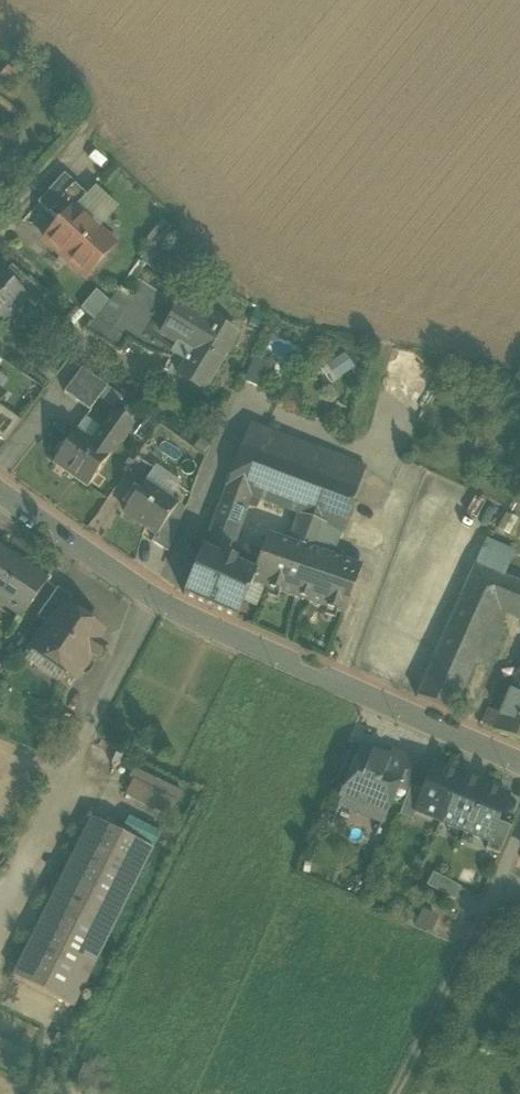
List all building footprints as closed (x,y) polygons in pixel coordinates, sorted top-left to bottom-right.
[(60,227),(87,198),(64,177),(38,205),(60,227)] [(117,212),(93,191),(87,198),(60,227),(45,244),(84,280),(114,248),(97,233),(117,212)] [(2,278),(26,300),(35,308),(45,297),(12,267),(2,278)] [(0,276),(0,329),(26,300),(2,278),(0,276)] [(178,378),(203,393),(237,337),(181,304),(177,311),(165,304),(168,300),(140,284),(131,300),(111,332),(128,342),(150,355),(153,349),(172,360),(179,348),(192,355),(178,378)] [(97,319),(110,300),(96,290),(83,309),(97,319)] [(111,332),(131,300),(117,292),(86,334),(121,355),(128,342),(111,332)] [(348,354),(328,363),(335,377),(355,368),(348,354)] [(261,386),(270,363),(254,357),(245,379),(261,386)] [(107,388),(82,369),(64,393),(90,412),(107,388)] [(0,408),(0,440),(5,443),(20,422),(0,408)] [(100,433),(83,421),(53,464),(88,489),(132,426),(114,413),(100,433)] [(288,542),(333,558),(365,469),(249,426),(204,551),(227,561),(230,559),(240,532),(238,531),(250,497),(298,515),(288,542)] [(156,536),(157,537),(177,508),(169,502),(179,487),(154,469),(123,514),(156,536)] [(157,537),(156,536),(151,542),(167,554),(184,512),(177,508),(157,537)] [(344,615),(361,568),(333,558),(288,542),(268,535),(261,554),(254,573),(256,574),(253,583),(344,615)] [(501,576),(512,552),(486,541),(416,698),(452,714),(474,665),(488,671),(505,631),(492,625),(498,610),(519,620),(519,584),(501,576)] [(256,574),(254,573),(261,554),(245,548),(239,566),(227,561),(204,551),(203,550),(183,596),(237,620),(253,583),(256,574)] [(21,618),(46,582),(0,550),(0,604),(21,618)] [(64,609),(71,599),(57,589),(37,618),(48,626),(53,619),(55,621),(63,609),(64,609)] [(101,635),(64,609),(63,609),(55,621),(53,619),(48,626),(33,648),(65,671),(68,666),(79,674),(91,657),(94,659),(98,658),(103,652),(102,646),(96,642),(101,635)] [(499,715),(489,710),(481,727),(519,743),(519,667),(499,715)] [(395,789),(408,758),(392,751),(387,761),(374,756),(375,752),(360,746),(344,786),(346,787),(338,806),(382,824),(395,789)] [(395,789),(408,794),(410,788),(420,763),(408,758),(395,789)] [(440,823),(458,778),(459,775),(446,770),(445,773),(433,768),(423,793),(415,813),(416,813),(440,823)] [(169,818),(181,792),(137,771),(125,796),(169,818)] [(465,833),(482,787),(458,778),(440,823),(465,833)] [(498,823),(508,798),(496,793),(496,791),(483,785),(482,787),(465,833),(489,842),(490,843),(498,823)] [(415,813),(423,793),(410,788),(408,794),(399,816),(412,822),(416,813),(415,813)] [(122,823),(154,839),(163,822),(131,806),(122,823)] [(74,1008),(153,851),(91,820),(12,977),(74,1008)] [(499,857),(511,828),(498,823),(490,843),(489,842),(485,851),(499,857)] [(461,888),(433,874),(426,887),(454,901),(461,888)] [(84,1064),(72,1093),(76,1093),(105,1093),(113,1075),(84,1064)]
